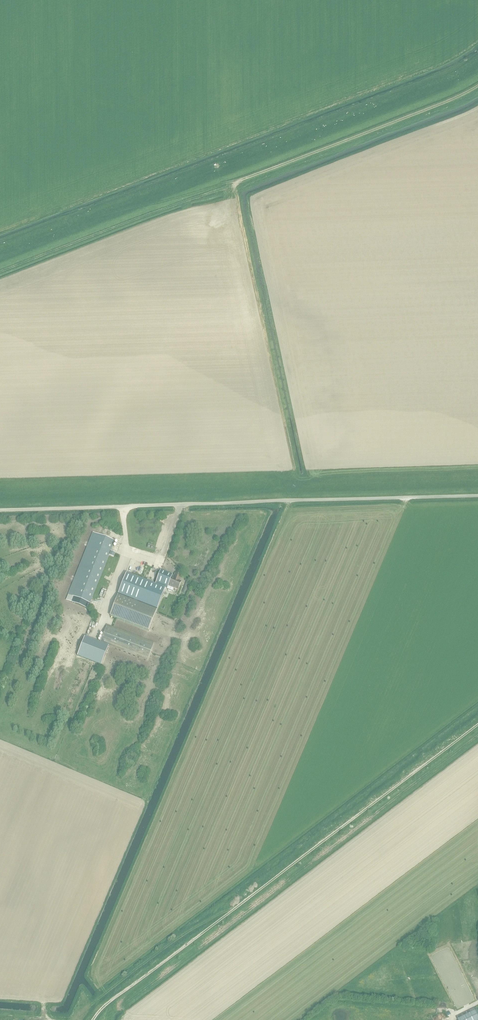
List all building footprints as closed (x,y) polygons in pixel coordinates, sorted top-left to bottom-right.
[(74,580),(69,594),(73,596),(71,602),(86,608),(88,602),(90,602),(108,555),(113,557),(115,552),(110,550),(114,541),(97,534),(93,532),(89,543),(88,546),(76,577),(74,580)] [(160,570),(155,585),(164,588),(172,591),(174,589),(178,590),(181,582),(180,581),(181,577),(175,574),(174,576),(172,575),(173,575),(160,570)] [(127,574),(118,595),(156,610),(164,588),(155,585),(127,574)] [(156,610),(118,595),(110,616),(148,631),(156,610)] [(154,644),(106,625),(100,642),(109,645),(147,660),(154,644)] [(109,645),(100,642),(100,643),(84,637),(77,656),(101,665),(109,645)] [(457,1019),(458,1019),(477,1019),(477,1016),(475,1010),(457,1019)]
